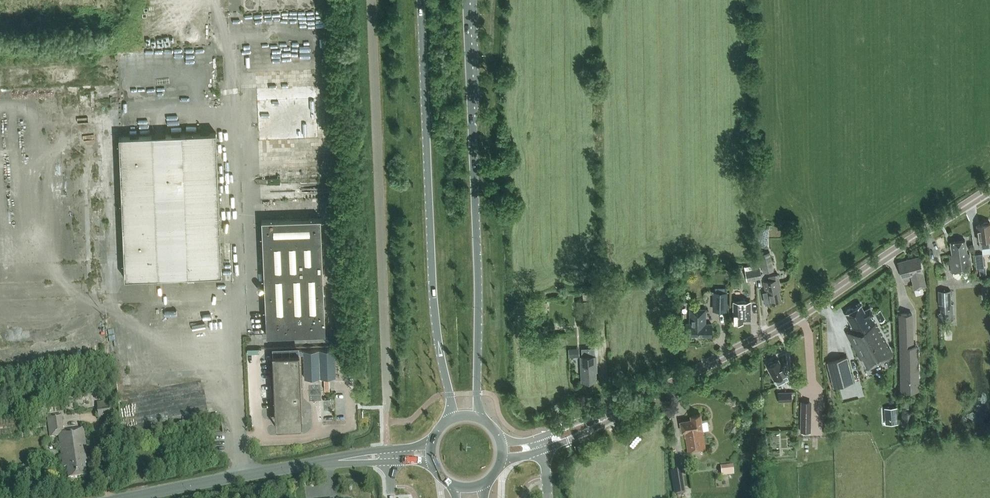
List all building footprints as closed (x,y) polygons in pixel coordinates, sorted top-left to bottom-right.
[(319,84),(261,86),(263,138),(293,137),(293,136),(321,135),(321,114),(313,114),(313,109),(319,109),(318,104),(305,105),(305,98),(319,97),(319,84)] [(125,278),(222,274),(216,132),(119,136),(125,278)] [(267,335),(325,333),(321,218),(262,220),(267,335)] [(976,233),(977,240),(979,239),(980,247),(989,246),(989,223),(989,222),(977,224),(978,233),(976,233)] [(951,272),(971,270),(969,252),(967,253),(965,239),(950,241),(952,253),(949,254),(951,272)] [(763,273),(773,270),(770,252),(759,254),(763,273)] [(986,274),(985,266),(984,267),(983,253),(974,254),(976,268),(978,268),(979,275),(986,274)] [(919,256),(897,262),(901,277),(911,274),(915,288),(925,285),(922,271),(919,256)] [(758,263),(752,265),(755,279),(761,278),(758,263)] [(752,265),(745,266),(746,270),(745,270),(747,281),(755,279),(752,265)] [(765,291),(762,292),(765,304),(780,302),(778,289),(781,289),(778,274),(768,275),(769,280),(763,281),(765,291)] [(713,311),(727,311),(727,288),(714,288),(714,291),(713,291),(713,311)] [(938,305),(940,305),(940,304),(951,304),(950,290),(937,290),(938,305)] [(750,309),(750,306),(750,301),(746,301),(745,300),(739,300),(737,301),(733,301),(733,322),(743,322),(743,319),(750,319),(750,309)] [(891,355),(892,354),(873,318),(872,319),(870,315),(873,314),(869,307),(864,310),(861,304),(845,312),(852,325),(851,325),(853,329),(847,332),(866,368),(891,355)] [(940,304),(940,305),(940,312),(938,312),(938,321),(953,320),(952,304),(951,304),(940,304)] [(712,335),(712,324),(705,323),(705,309),(690,308),(690,323),(686,323),(686,335),(712,335)] [(875,312),(880,321),(885,318),(880,309),(875,312)] [(918,345),(914,346),(913,313),(899,314),(899,364),(900,391),(920,390),(918,345)] [(294,353),(272,354),(275,419),(302,418),(300,354),(304,354),(305,378),(335,377),(334,349),(301,350),(301,349),(294,350),(294,353)] [(596,367),(596,355),(581,356),(582,381),(595,380),(594,368),(596,367)] [(827,362),(828,364),(834,387),(854,382),(847,356),(827,362)] [(777,384),(789,379),(785,374),(787,372),(783,366),(782,367),(777,360),(767,364),(775,379),(777,384)] [(90,396),(102,394),(101,386),(89,387),(90,396)] [(792,391),(778,392),(779,401),(792,400),(792,391)] [(22,401),(23,410),(35,408),(34,400),(22,401)] [(110,417),(108,401),(96,403),(99,419),(110,417)] [(886,406),(887,422),(901,422),(900,406),(886,406)] [(811,411),(801,411),(800,431),(810,431),(811,411)] [(688,450),(705,446),(702,430),(703,430),(700,413),(691,415),(691,419),(680,421),(682,431),(685,431),(688,450)] [(85,464),(88,464),(83,429),(63,432),(61,414),(47,416),(50,436),(58,435),(63,467),(67,467),(68,478),(87,476),(85,464)] [(783,447),(790,446),(788,430),(781,430),(783,447)] [(685,493),(682,469),(670,471),(674,494),(685,493)]
